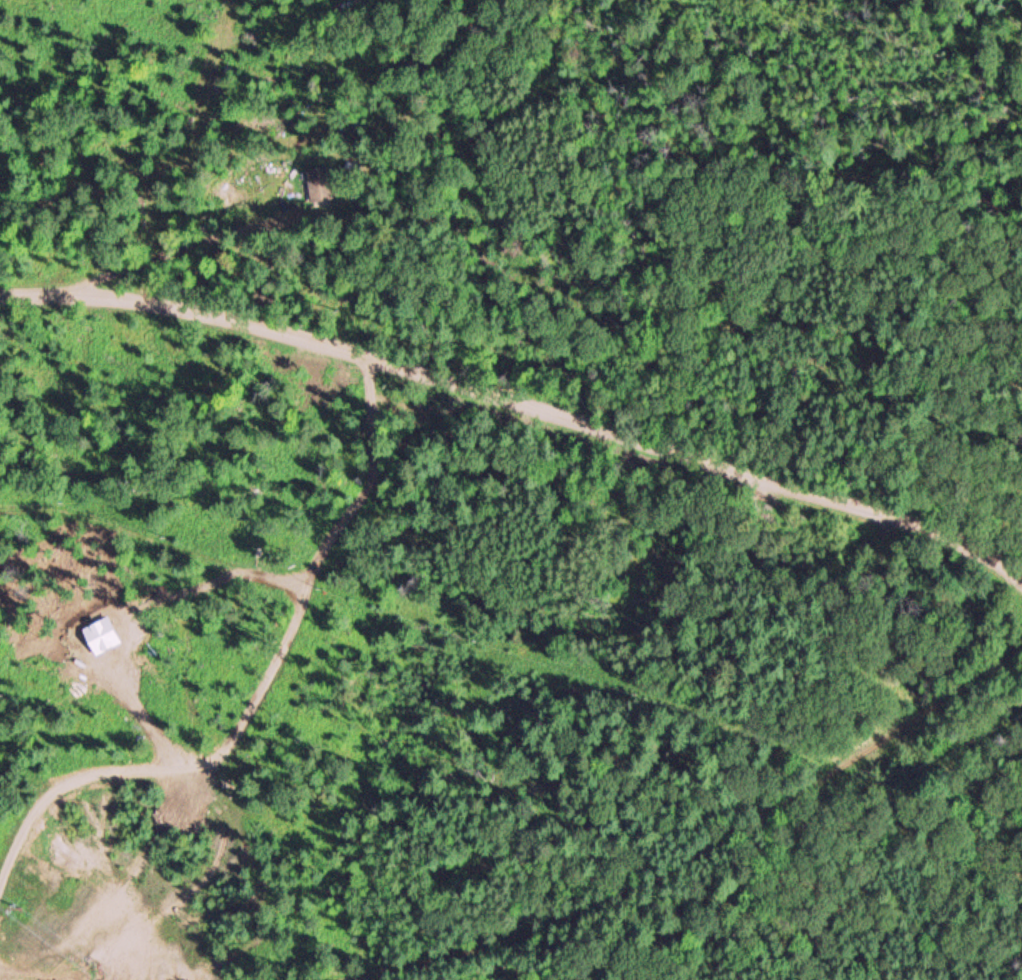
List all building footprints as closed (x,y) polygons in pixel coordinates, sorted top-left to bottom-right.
[(330,165),(305,171),(312,201),(337,195),(330,165)]
